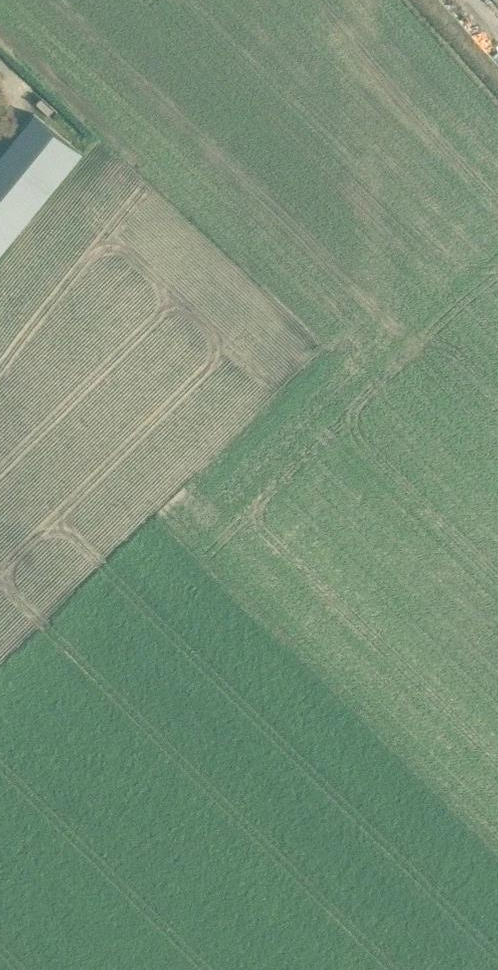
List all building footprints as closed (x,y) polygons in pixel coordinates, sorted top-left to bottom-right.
[(0,149),(0,251),(81,150),(32,110),(0,149)]
